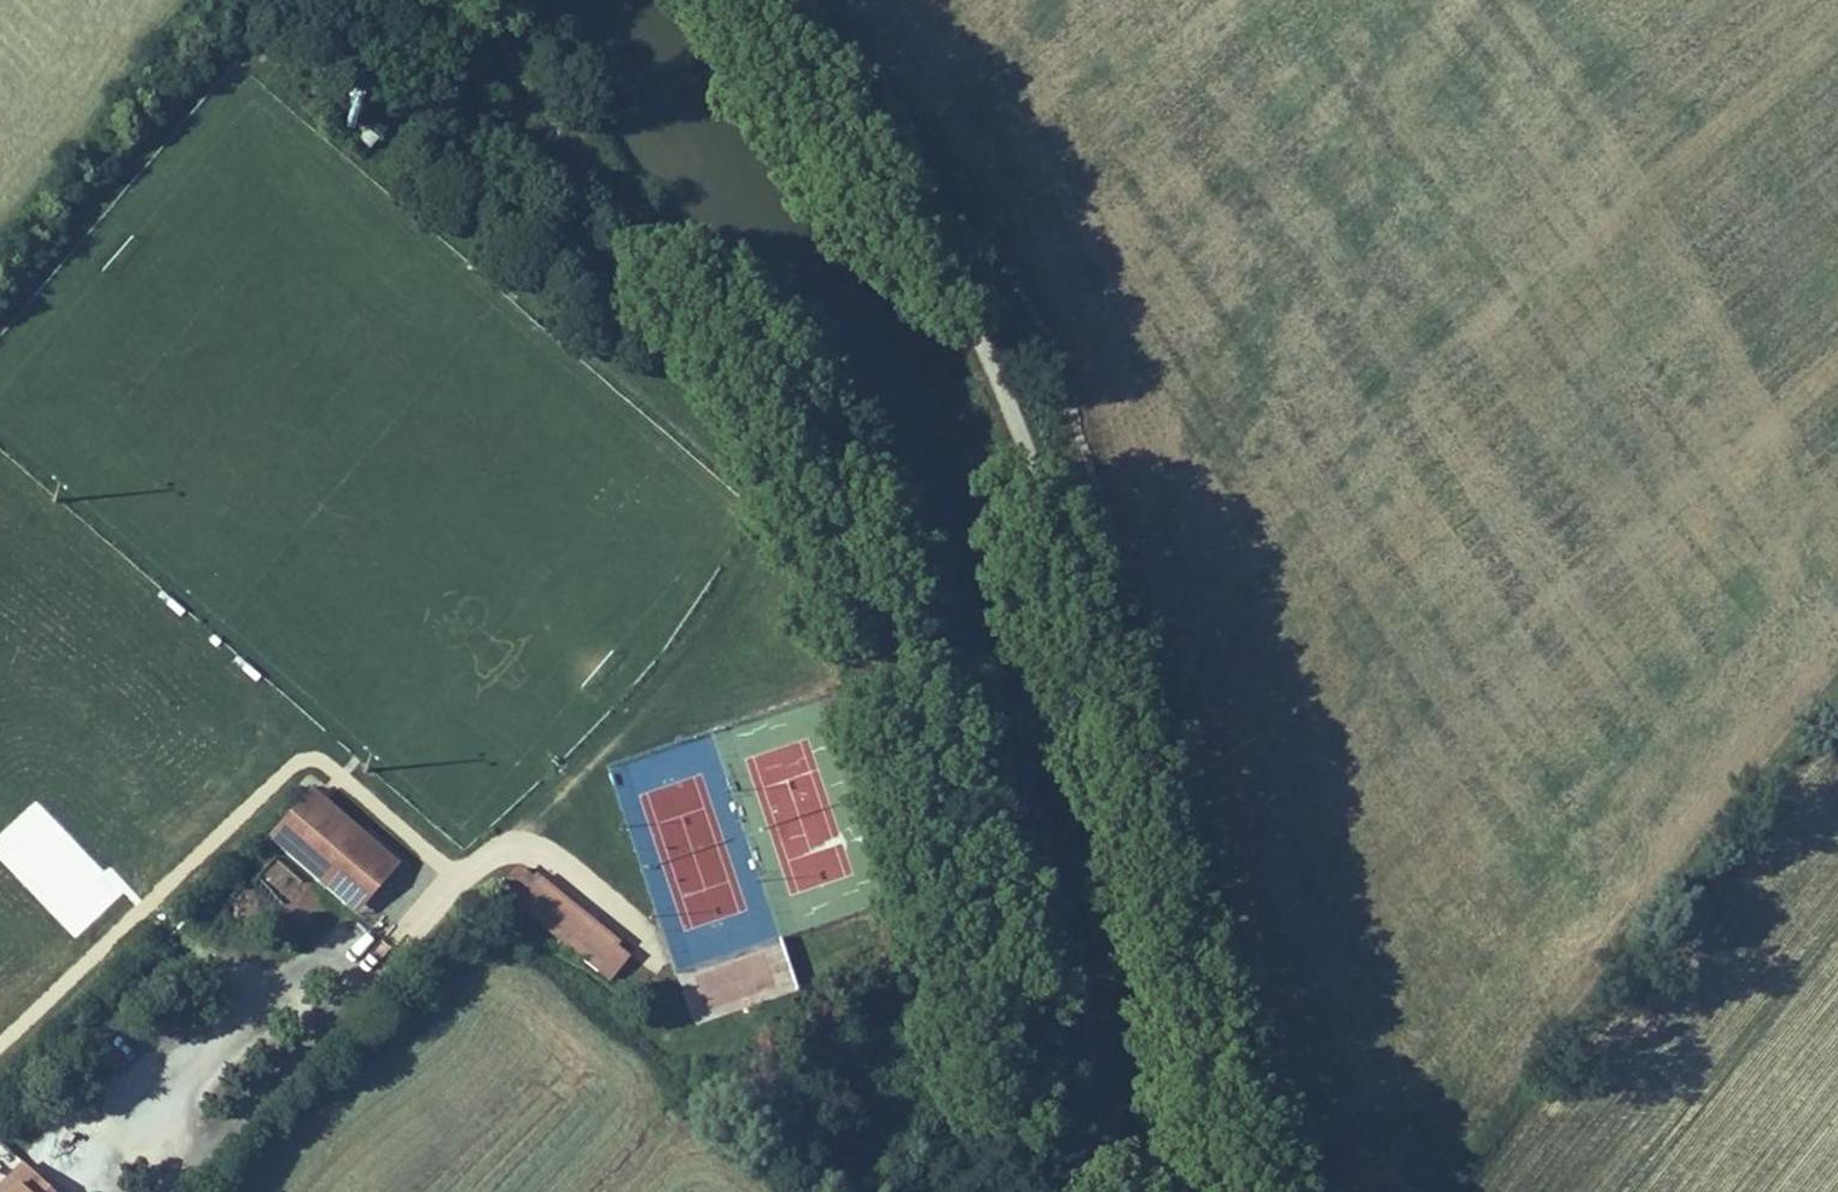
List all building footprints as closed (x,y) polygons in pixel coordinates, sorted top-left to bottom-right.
[(370,150),(379,139),(368,130),(360,140),(370,150)] [(357,914),(396,870),(307,793),(305,796),(383,863),(346,905),(357,914)] [(383,863),(305,796),(269,838),(346,905),(383,863)] [(265,882),(289,895),(299,877),(274,864),(265,882)] [(618,944),(535,877),(532,881),(518,869),(506,884),(520,895),(514,903),(610,980),(627,958),(615,948),(618,944)] [(702,1014),(796,987),(782,940),(688,968),(702,1014)] [(24,1165),(0,1189),(0,1191),(52,1191),(24,1165)]
